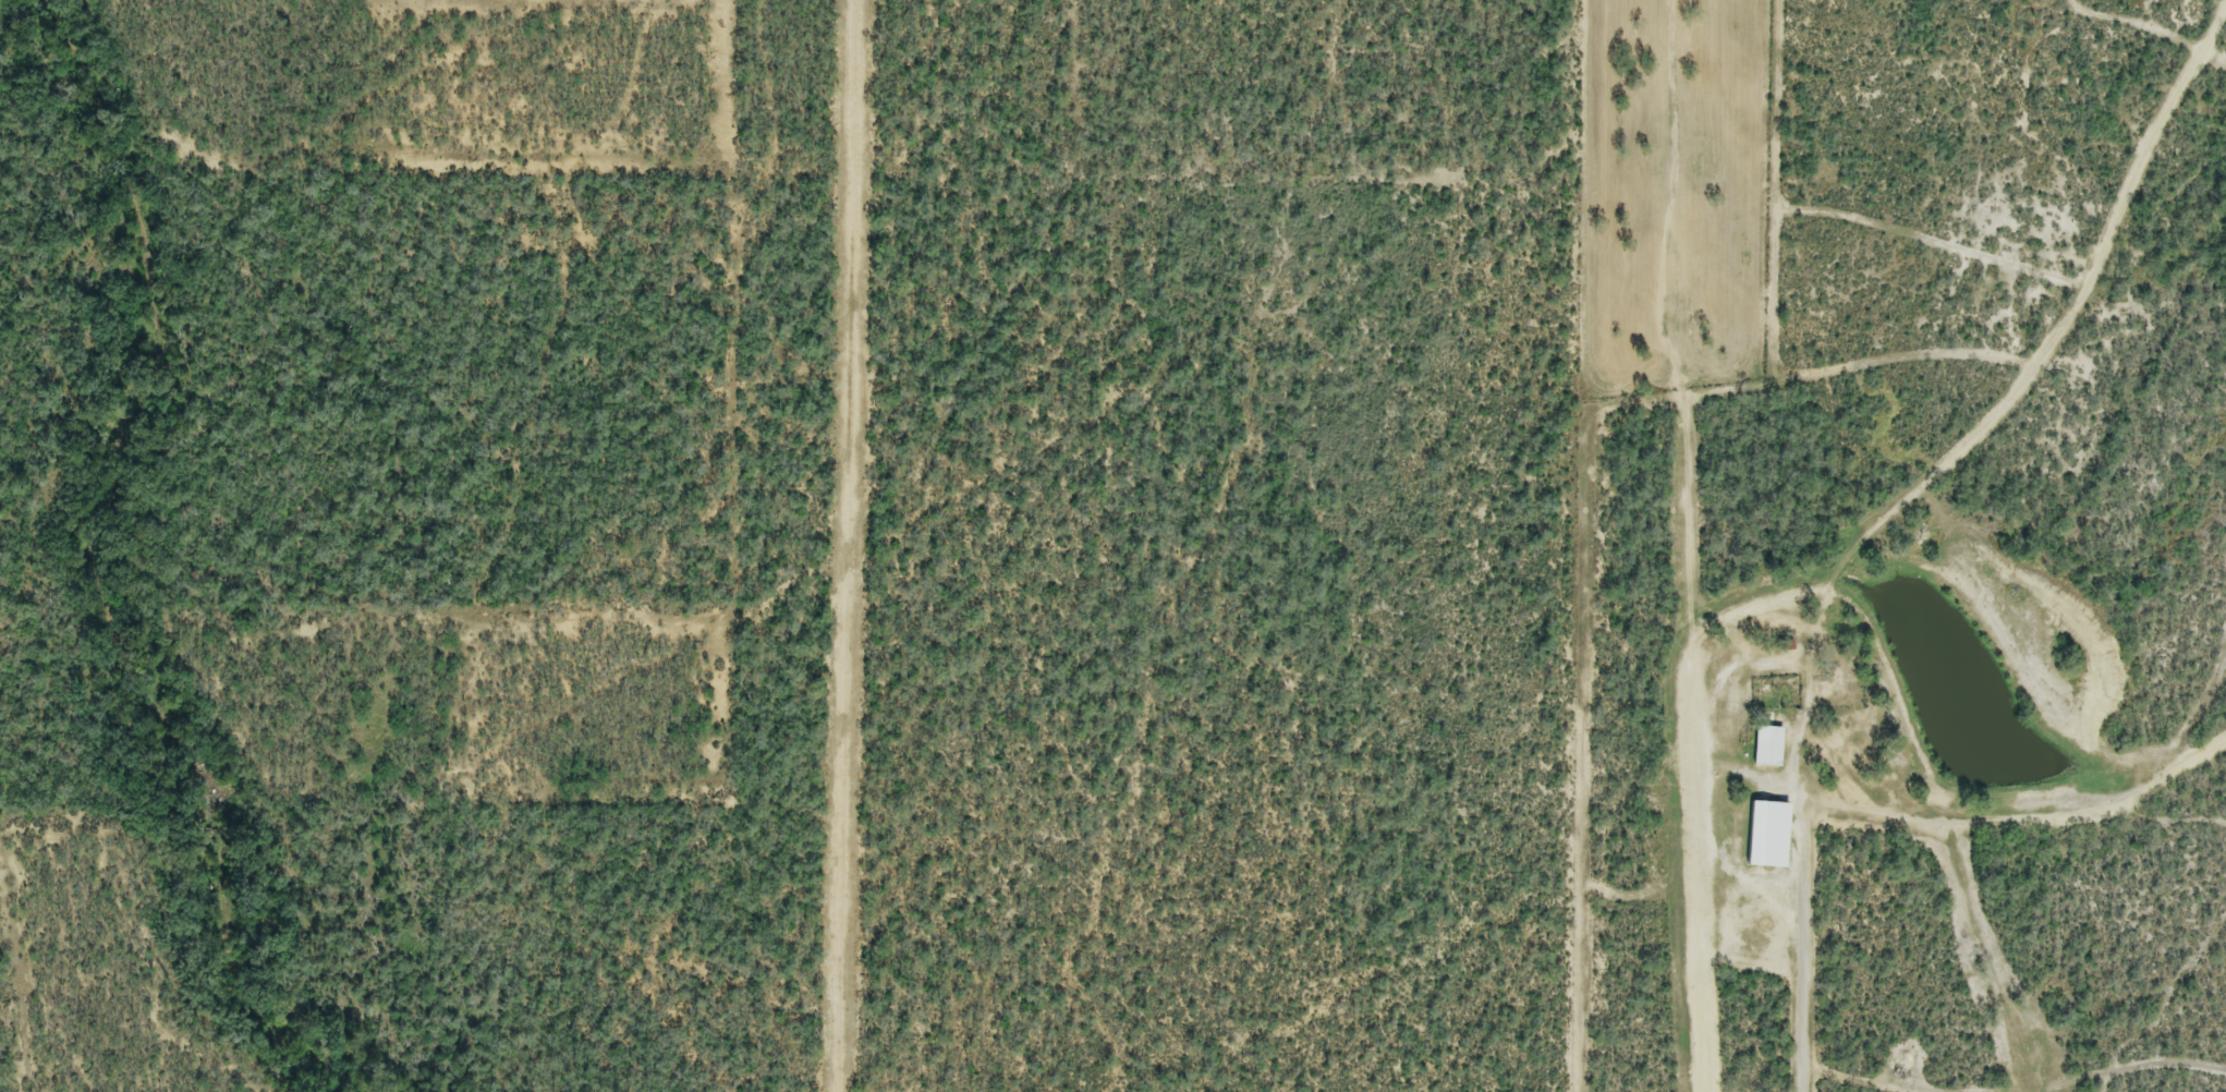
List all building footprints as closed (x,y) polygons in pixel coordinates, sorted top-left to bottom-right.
[(1746,636),(1768,634),(1767,625),(1745,627),(1746,636)] [(1780,770),(1782,729),(1755,727),(1753,768),(1780,770)]
